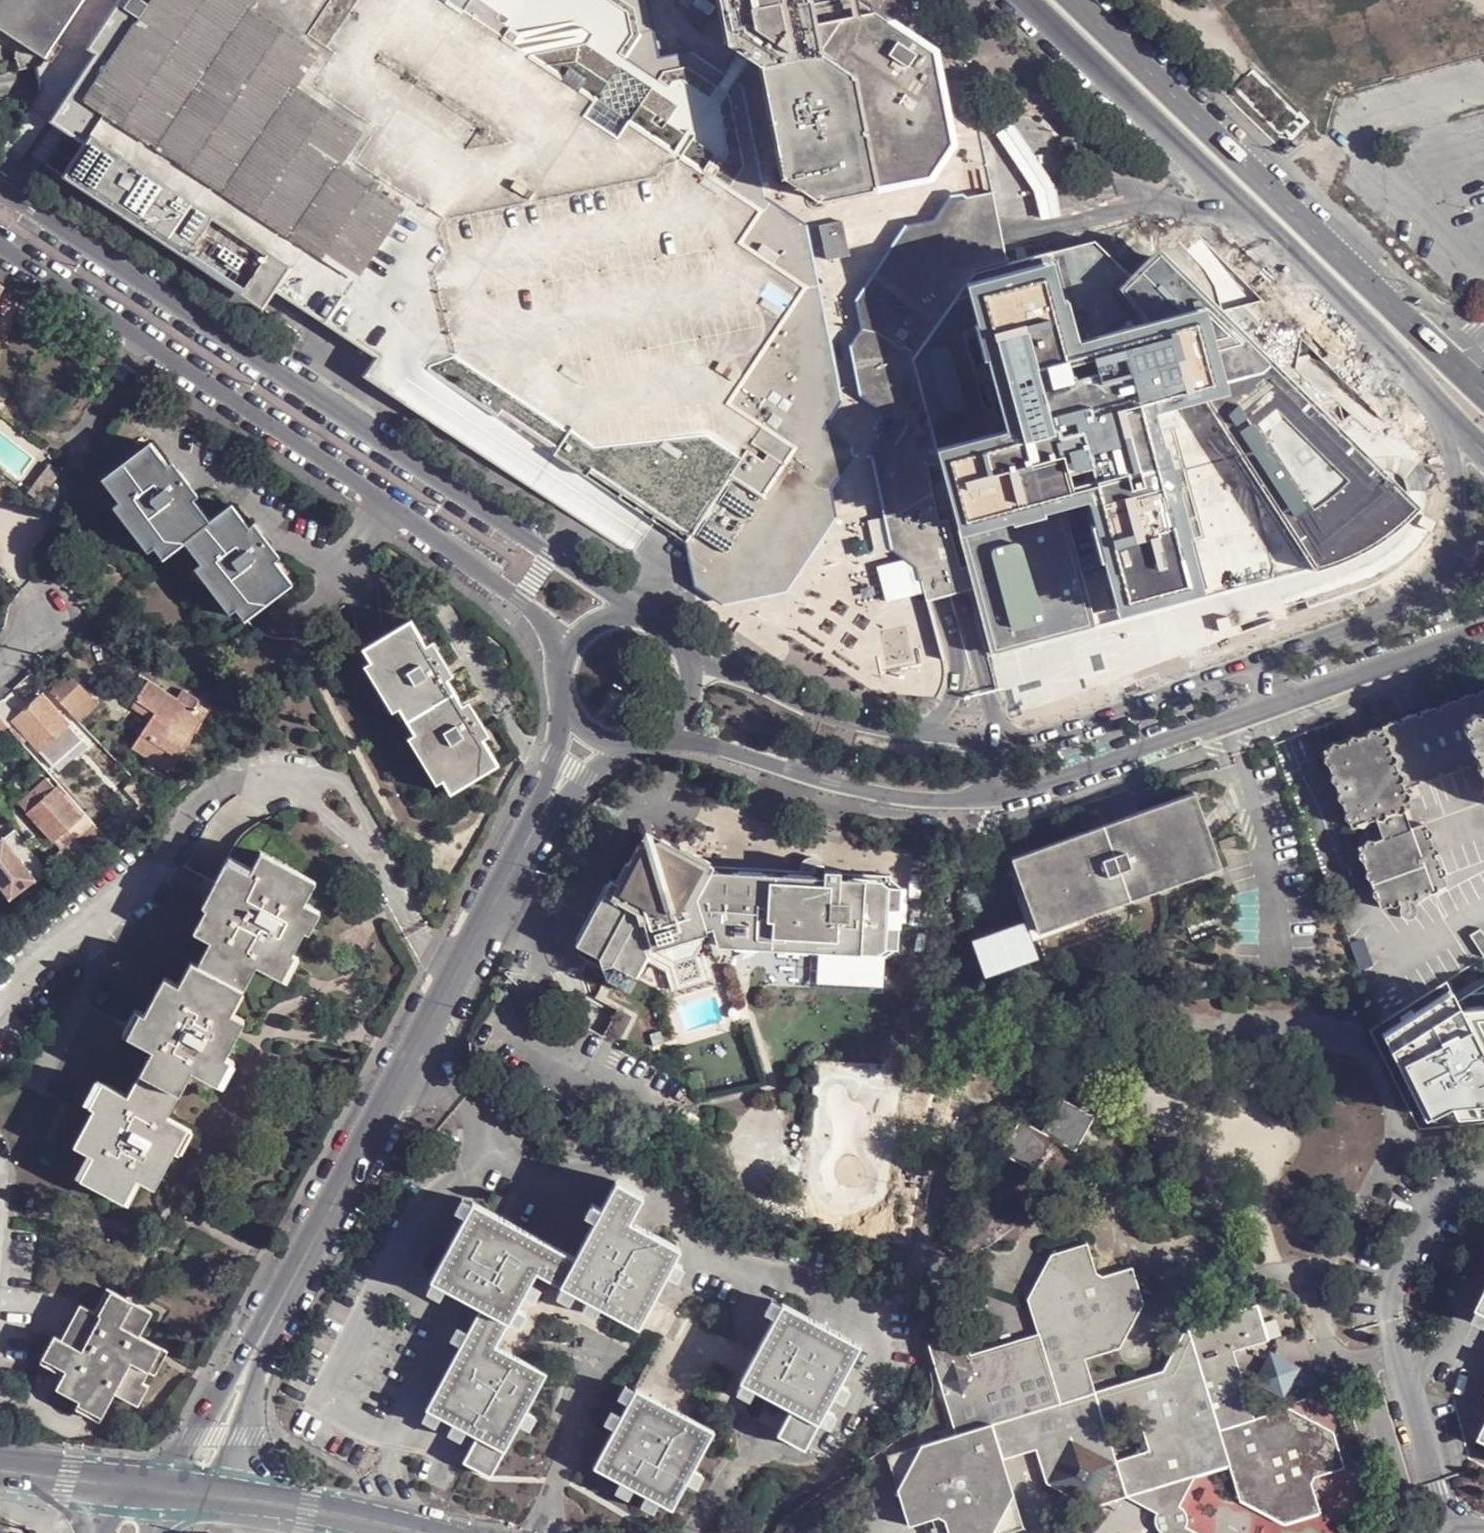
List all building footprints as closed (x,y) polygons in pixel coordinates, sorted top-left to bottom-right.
[(44,66),(86,0),(0,0),(0,25),(11,33),(23,41),(17,52),(21,68),(44,66)] [(28,166),(57,121),(103,54),(95,49),(123,5),(128,9),(135,0),(86,0),(44,66),(45,85),(46,91),(4,150),(28,166)] [(57,121),(89,144),(94,135),(297,269),(279,295),(321,325),(376,359),(413,386),(422,377),(430,368),(503,417),(506,412),(563,450),(559,458),(591,479),(596,471),(697,535),(735,478),(767,499),(798,451),(762,427),(732,406),(810,291),(743,241),(762,209),(680,156),(634,125),(623,139),(607,129),(591,118),(601,104),(452,5),(455,0),(265,0),(259,9),(325,54),(302,88),(368,135),(347,166),(410,209),(361,285),(351,278),(321,258),(253,213),(186,168),(122,125),(87,102),(140,22),(144,19),(128,9),(123,5),(95,49),(103,54),(57,121)] [(144,19),(140,22),(87,102),(122,125),(186,168),(253,213),(321,258),(351,278),(361,285),(410,209),(347,166),(368,135),(302,88),(325,54),(259,9),(265,0),(156,0),(154,4),(144,19)] [(128,9),(144,19),(154,4),(146,0),(135,0),(128,9)] [(699,552),(703,584),(730,601),(787,590),(832,522),(828,495),(848,460),(849,453),(816,435),(837,403),(806,235),(762,204),(739,93),(695,63),(658,70),(645,6),(636,0),(455,0),(452,5),(601,104),(591,118),(607,129),(623,139),(634,125),(680,156),(762,209),(743,241),(810,291),(732,406),(762,427),(798,451),(767,499),(735,478),(697,535),(699,552)] [(842,522),(836,495),(857,460),(855,449),(829,432),(845,405),(813,228),(771,200),(748,88),(697,54),(665,60),(653,2),(649,0),(636,0),(645,6),(658,70),(695,63),(739,93),(762,204),(806,235),(837,403),(816,435),(849,453),(848,460),(828,495),(832,522),(787,590),(730,601),(703,584),(699,552),(690,546),(698,591),(726,609),(791,597),(842,522)] [(999,196),(985,121),(970,123),(954,125),(958,147),(937,179),(883,190),(826,202),(791,180),(765,54),(731,31),(726,0),(649,0),(653,2),(665,60),(697,54),(748,88),(771,200),(813,228),(845,405),(829,432),(855,449),(857,460),(836,495),(842,522),(889,513),(878,460),(902,424),(866,400),(856,349),(865,334),(862,306),(911,229),(941,224),(956,199),(964,199),(969,198),(972,202),(999,196)] [(820,17),(817,0),(726,0),(731,31),(765,54),(824,42),(820,17)] [(820,17),(862,9),(861,0),(817,0),(820,17)] [(954,125),(941,44),(903,19),(896,14),(889,14),(885,12),(876,6),(862,9),(820,17),(824,42),(857,63),(883,190),(937,179),(958,147),(954,125)] [(826,202),(883,190),(857,63),(824,42),(765,54),(791,180),(826,202)] [(1014,121),(997,132),(1016,160),(1029,181),(1036,192),(1038,205),(1041,220),(1063,216),(1060,201),(1057,185),(1047,170),(1033,150),(1014,121)] [(94,135),(89,144),(66,177),(267,312),(273,304),(279,295),(297,269),(94,135)] [(932,470),(940,469),(939,468),(908,362),(976,265),(1011,256),(999,196),(972,202),(969,198),(964,199),(945,231),(916,236),(894,269),(869,306),(875,333),(863,351),(872,394),(912,421),(889,458),(885,464),(902,549),(918,561),(921,571),(924,586),(927,585),(932,605),(970,596),(963,556),(954,524),(944,525),(932,470)] [(896,555),(921,571),(918,561),(902,549),(885,464),(889,458),(912,421),(872,394),(863,351),(875,333),(869,306),(894,269),(916,236),(945,231),(964,199),(956,199),(941,224),(911,229),(862,306),(865,334),(856,349),(866,400),(902,424),(878,460),(889,513),(896,555)] [(1418,505),(1164,249),(1132,277),(1095,242),(1011,256),(976,265),(908,362),(992,650),(1094,624),(1067,513),(1090,507),(1120,619),(1311,567),(1317,572),(1366,552),(1388,539),(1404,527),(1418,505)] [(192,500),(166,466),(148,444),(100,480),(117,503),(153,547),(161,558),(183,543),(209,521),(192,500)] [(170,462),(166,466),(192,500),(197,496),(170,462)] [(61,472),(51,465),(28,494),(38,501),(61,472)] [(943,479),(942,474),(940,469),(932,470),(944,525),(954,524),(950,506),(943,479)] [(153,547),(117,503),(111,508),(146,551),(153,547)] [(230,505),(209,521),(183,543),(200,564),(235,609),(244,620),(291,584),(274,562),(248,528),(230,505)] [(252,524),(248,528),(274,562),(279,557),(252,524)] [(235,609),(200,564),(193,569),(229,614),(235,609)] [(448,783),(455,794),(505,763),(491,741),(470,708),(453,682),(432,649),(416,624),(368,651),(377,665),(404,711),(420,737),(448,783)] [(432,649),(453,682),(459,680),(438,645),(432,649)] [(398,714),(404,711),(377,665),(369,669),(398,714)] [(71,677),(53,695),(70,712),(88,696),(71,677)] [(169,772),(209,711),(198,704),(195,709),(150,681),(136,702),(156,713),(133,749),(169,772)] [(1477,759),(1463,719),(1483,712),(1483,689),(1322,748),(1351,828),(1376,819),(1403,809),(1411,806),(1404,787),(1477,759)] [(88,696),(70,712),(79,723),(97,706),(88,696)] [(42,699),(17,716),(13,721),(28,737),(41,752),(68,728),(68,727),(42,699)] [(4,701),(0,704),(0,717),(7,726),(13,721),(17,716),(4,701)] [(470,708),(491,741),(495,739),(473,705),(470,708)] [(1463,719),(1477,759),(1483,778),(1483,712),(1463,719)] [(13,721),(7,726),(21,742),(28,737),(13,721)] [(80,742),(68,728),(41,752),(54,765),(80,742)] [(441,788),(448,783),(420,737),(413,741),(441,788)] [(139,799),(146,792),(135,780),(125,790),(136,801),(139,799)] [(20,806),(28,816),(56,791),(46,782),(20,806)] [(28,816),(53,843),(79,818),(56,791),(28,816)] [(151,800),(153,798),(146,792),(139,799),(144,804),(151,800)] [(1216,870),(1190,795),(1052,844),(1078,919),(1216,870)] [(132,828),(149,815),(148,814),(142,808),(125,819),(132,828)] [(1403,809),(1376,819),(1384,838),(1411,829),(1403,809)] [(60,852),(92,822),(84,814),(79,818),(53,843),(60,852)] [(1411,829),(1384,838),(1357,847),(1380,908),(1447,884),(1425,823),(1411,829)] [(0,843),(0,883),(12,898),(35,880),(39,883),(50,874),(15,831),(0,843)] [(611,963),(635,977),(651,949),(707,931),(717,931),(717,947),(883,957),(884,953),(898,948),(902,887),(888,879),(888,876),(839,873),(839,867),(824,866),(824,862),(814,862),(814,872),(712,866),(647,832),(610,899),(603,894),(576,944),(600,958),(603,966),(611,963)] [(1231,846),(1227,838),(1210,844),(1212,852),(1231,846)] [(205,965),(252,987),(264,965),(290,978),(301,955),(299,952),(312,930),(316,932),(327,911),(311,902),(324,880),(268,851),(258,873),(233,861),(209,905),(213,908),(200,931),(218,941),(205,965)] [(59,886),(67,880),(62,874),(55,879),(59,886)] [(969,932),(981,969),(1038,951),(1026,914),(969,932)] [(1481,927),(1471,933),(1483,954),(1483,932),(1481,927)] [(673,961),(679,983),(701,977),(694,955),(673,961)] [(237,1013),(252,987),(205,965),(198,962),(185,985),(171,977),(151,1015),(146,1012),(135,1036),(160,1050),(148,1073),(187,1093),(198,1070),(225,1083),(237,1060),(232,1057),(251,1020),(237,1013)] [(1384,1036),(1427,1125),(1483,1120),(1483,971),(1384,1036)] [(1394,1016),(1392,1010),(1377,1018),(1379,1023),(1394,1016)] [(174,1118),(187,1093),(148,1073),(134,1096),(108,1083),(96,1106),(100,1109),(81,1146),(101,1157),(87,1180),(130,1203),(144,1179),(162,1189),(194,1130),(174,1118)] [(1002,1153),(1036,1171),(1054,1138),(1075,1150),(1094,1117),(1061,1098),(1043,1132),(1020,1119),(1002,1153)] [(519,1423),(525,1410),(546,1373),(494,1345),(508,1318),(515,1306),(522,1294),(529,1281),(536,1269),(561,1283),(573,1290),(587,1298),(599,1304),(639,1325),(653,1297),(666,1272),(672,1260),(680,1247),(629,1220),(643,1194),(617,1181),(601,1207),(594,1218),(575,1257),(473,1202),(472,1204),(466,1216),(432,1278),(444,1285),(483,1306),(467,1332),(460,1345),(427,1408),(428,1410),(440,1416),(454,1422),(465,1428),(478,1435),(464,1460),(490,1474),(519,1423)] [(452,1210),(466,1216),(472,1204),(460,1196),(452,1210)] [(584,1213),(594,1218),(601,1207),(591,1201),(584,1213)] [(931,1350),(956,1434),(921,1444),(910,1467),(898,1488),(909,1525),(939,1516),(945,1520),(950,1532),(996,1532),(1002,1518),(1014,1495),(1003,1458),(1037,1448),(1048,1483),(1093,1507),(1128,1496),(1158,1513),(1156,1517),(1157,1522),(1160,1529),(1164,1532),(1181,1532),(1184,1531),(1186,1527),(1188,1520),(1187,1513),(1184,1509),(1180,1506),(1196,1475),(1231,1465),(1241,1499),(1285,1523),(1321,1512),(1312,1485),(1315,1477),(1345,1468),(1334,1430),(1290,1409),(1254,1419),(1234,1350),(1269,1338),(1258,1303),(1227,1313),(1190,1325),(1165,1371),(1095,1392),(1085,1358),(1121,1349),(1144,1303),(1133,1268),(1103,1276),(1096,1273),(1088,1243),(1052,1254),(1029,1299),(1039,1334),(971,1355),(961,1320),(927,1330),(925,1331),(931,1350)] [(682,1265),(672,1260),(666,1272),(676,1276),(682,1265)] [(439,1295),(444,1285),(432,1278),(426,1288),(439,1295)] [(529,1281),(522,1294),(532,1299),(539,1287),(529,1281)] [(567,1300),(573,1290),(561,1283),(556,1293),(567,1300)] [(128,1327),(139,1304),(118,1292),(105,1316),(87,1306),(69,1341),(62,1337),(50,1359),(74,1372),(70,1377),(63,1390),(88,1403),(111,1415),(122,1395),(138,1364),(156,1374),(168,1350),(147,1337),(128,1327)] [(755,1353),(653,1297),(639,1325),(666,1339),(714,1365),(740,1380),(755,1353)] [(594,1314),(599,1304),(587,1298),(582,1307),(594,1314)] [(763,1310),(776,1317),(782,1306),(770,1298),(763,1310)] [(159,1315),(139,1304),(128,1327),(147,1337),(159,1315)] [(776,1317),(755,1353),(740,1380),(742,1381),(753,1387),(793,1408),(779,1432),(805,1446),(820,1416),(825,1406),(833,1392),(839,1381),(861,1345),(783,1304),(782,1306),(776,1317)] [(515,1306),(508,1318),(518,1324),(525,1311),(515,1306)] [(450,1338),(460,1345),(467,1332),(456,1326),(450,1338)] [(714,1365),(666,1339),(651,1366),(637,1390),(663,1403),(678,1376),(714,1365)] [(174,1353),(168,1350),(156,1374),(162,1377),(174,1353)] [(1283,1397),(1300,1369),(1274,1353),(1257,1380),(1283,1397)] [(74,1372),(50,1359),(47,1365),(70,1377),(74,1372)] [(149,1385),(156,1374),(138,1364),(122,1395),(145,1408),(156,1388),(149,1385)] [(753,1387),(742,1381),(736,1391),(748,1397),(753,1387)] [(850,1388),(839,1381),(833,1392),(844,1398),(850,1388)] [(628,1404),(635,1391),(625,1386),(618,1399),(628,1404)] [(663,1403),(637,1390),(635,1391),(628,1404),(621,1417),(614,1430),(596,1466),(619,1479),(632,1486),(645,1492),(657,1500),(672,1507),(687,1481),(694,1469),(714,1431),(663,1403)] [(111,1415),(88,1403),(85,1407),(110,1419),(111,1415)] [(837,1411),(825,1406),(820,1416),(831,1422),(837,1411)] [(434,1427),(440,1416),(428,1410),(422,1420),(434,1427)] [(533,1416),(525,1410),(519,1423),(526,1427),(533,1416)] [(603,1425),(614,1430),(621,1417),(611,1412),(603,1425)] [(459,1440),(465,1428),(454,1422),(447,1433),(459,1440)] [(910,1467),(921,1444),(888,1455),(893,1471),(898,1488),(910,1467)] [(702,1474),(694,1469),(687,1481),(696,1486),(702,1474)] [(626,1496),(632,1486),(619,1479),(614,1489),(626,1496)] [(651,1510),(657,1500),(645,1492),(639,1503),(651,1510)] [(996,1532),(1010,1532),(1024,1528),(1014,1495),(1002,1518),(996,1532)]
